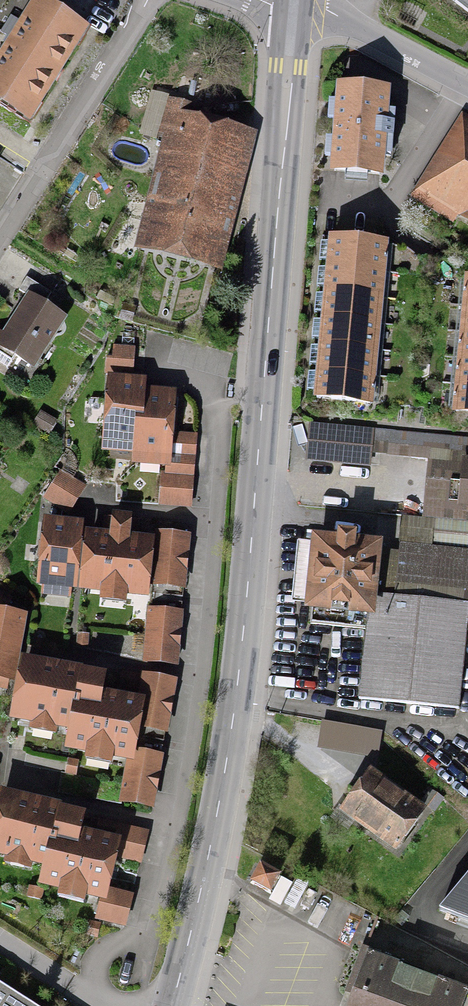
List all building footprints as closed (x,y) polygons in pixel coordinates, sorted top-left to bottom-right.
[(40,5),(43,0),(0,0),(0,69),(40,5)] [(40,5),(0,69),(0,97),(29,115),(55,72),(81,30),(40,5)] [(335,174),(380,177),(386,94),(341,91),(335,174)] [(210,255),(241,136),(191,123),(195,106),(168,99),(164,118),(181,122),(150,240),(210,255)] [(461,131),(419,198),(446,215),(456,200),(467,208),(467,135),(461,131)] [(312,397),(370,403),(385,249),(327,243),(326,256),(325,265),(324,277),(322,291),(320,305),(319,317),(318,330),(317,344),(316,357),(315,369),(313,383),(312,397)] [(27,276),(19,288),(30,296),(18,313),(0,340),(0,343),(31,365),(63,319),(43,305),(52,292),(27,276)] [(467,278),(454,411),(467,412),(467,279),(467,278)] [(122,307),(119,319),(132,322),(135,310),(122,307)] [(114,374),(133,375),(134,349),(115,348),(114,374)] [(171,396),(139,394),(140,383),(110,382),(106,443),(128,444),(136,444),(136,454),(141,454),(168,456),(171,396)] [(387,431),(312,424),(308,458),(368,465),(370,447),(385,449),(386,441),(387,431)] [(387,431),(386,441),(467,448),(467,438),(387,431)] [(86,488),(61,474),(47,497),(72,511),(86,488)] [(191,476),(164,474),(161,504),(188,506),(191,476)] [(129,518),(113,517),(112,535),(90,533),(86,588),(144,593),(149,541),(128,539),(129,518)] [(467,548),(467,521),(436,518),(433,545),(467,548)] [(81,527),(46,522),(38,581),(73,586),(81,527)] [(159,535),(154,592),(182,595),(187,537),(159,535)] [(372,549),(317,544),(309,624),(364,629),(368,592),(372,549)] [(458,710),(467,630),(467,631),(467,553),(402,546),(399,570),(397,596),(368,592),(364,629),(361,665),(357,699),(458,710)] [(152,601),(146,659),(175,662),(181,604),(152,601)] [(0,615),(0,675),(10,677),(21,619),(0,615)] [(88,677),(25,664),(15,714),(74,726),(70,745),(129,757),(132,743),(135,732),(139,705),(115,700),(84,693),(88,677)] [(173,681),(144,677),(139,705),(135,732),(164,737),(173,681)] [(164,750),(132,743),(129,757),(120,800),(152,806),(164,750)] [(429,817),(378,785),(355,821),(407,853),(429,817)] [(57,833),(62,813),(3,798),(0,811),(0,850),(50,862),(45,880),(104,894),(105,890),(113,855),(115,847),(92,842),(57,833)] [(146,833),(120,827),(117,840),(115,847),(113,855),(139,861),(141,854),(142,846),(144,840),(146,833)] [(250,882),(271,894),(281,875),(260,864),(250,882)] [(449,910),(467,918),(467,886),(449,910)] [(132,896),(105,890),(104,894),(98,919),(125,925),(132,896)] [(353,1005),(464,1005),(467,998),(420,980),(422,973),(364,951),(347,994),(356,997),(353,1005)] [(0,985),(0,1005),(34,1005),(0,985)]
